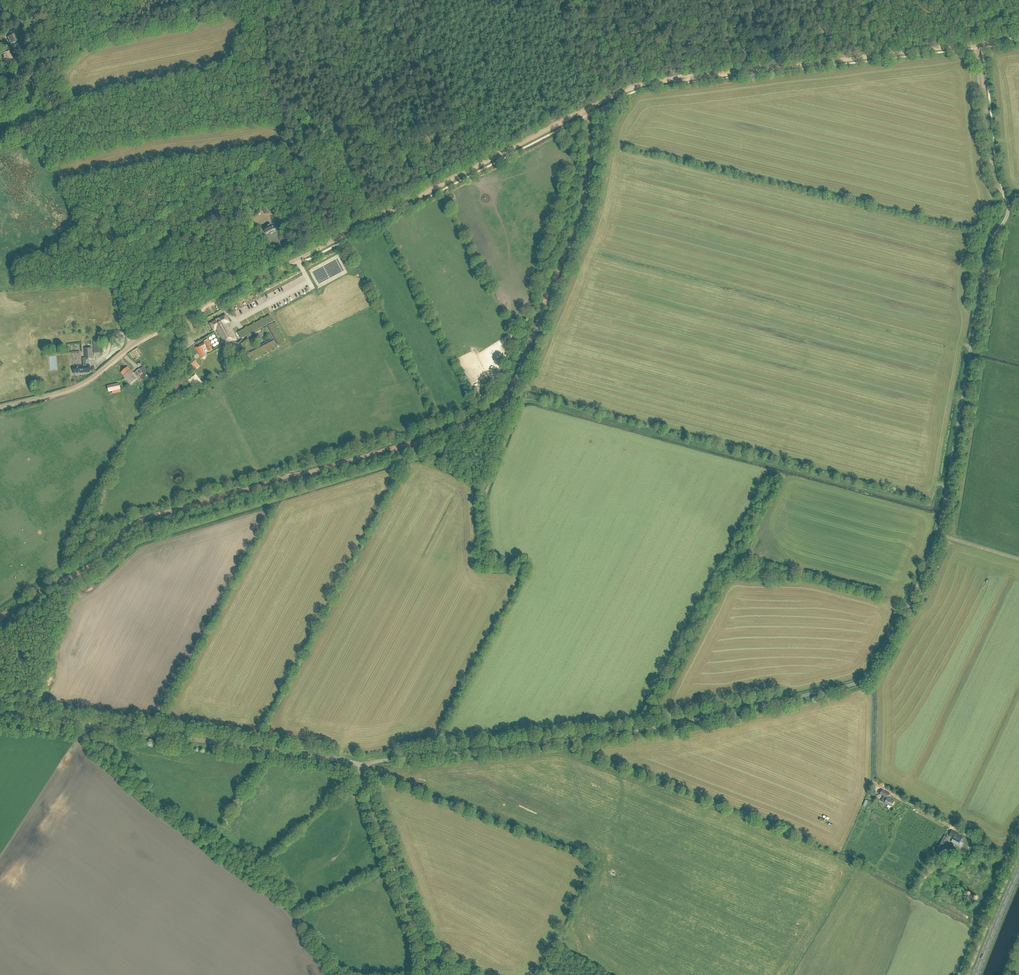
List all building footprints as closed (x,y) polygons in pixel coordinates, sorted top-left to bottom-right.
[(11,36),(7,38),(10,44),(18,40),(14,30),(9,32),(11,36)] [(2,55),(5,62),(12,59),(8,52),(2,55)] [(263,229),(266,234),(273,230),(275,229),(273,226),(271,227),(270,225),(263,229)] [(240,343),(234,341),(237,339),(230,328),(229,328),(227,324),(230,322),(226,315),(211,323),(215,330),(216,330),(218,334),(225,346),(230,344),(243,357),(251,356),(253,360),(276,347),(276,346),(278,345),(278,346),(284,343),(282,341),(284,340),(283,338),(281,339),(278,334),(280,332),(279,330),(277,331),(269,317),(263,320),(262,319),(260,320),(260,321),(255,324),(254,323),(253,324),(253,325),(248,328),(247,327),(245,328),(245,330),(238,334),(241,339),(242,341),(240,343)] [(203,343),(195,347),(195,348),(201,359),(206,356),(204,353),(203,352),(203,351),(202,349),(205,347),(205,346),(206,346),(209,352),(213,350),(208,340),(207,340),(204,342),(205,343),(204,344),(204,343),(203,343)] [(85,348),(85,358),(86,360),(93,360),(92,348),(85,348)] [(191,364),(189,366),(193,371),(195,370),(200,366),(195,361),(191,364)] [(124,377),(131,385),(138,379),(137,377),(137,376),(139,375),(142,373),(142,372),(140,369),(139,369),(134,374),(131,371),(128,367),(121,373),(124,376),(124,377)] [(117,372),(113,375),(122,388),(126,385),(117,372)] [(184,383),(180,379),(171,387),(174,391),(184,383)] [(291,497),(280,499),(281,506),(292,503),(291,497)] [(892,807),(894,802),(890,800),(891,799),(888,797),(889,794),(882,790),(880,794),(884,796),(881,801),(892,807)] [(953,839),(958,842),(957,845),(961,847),(963,843),(961,842),(963,838),(959,836),(960,835),(952,831),(949,836),(953,838),(953,839)] [(941,845),(947,849),(950,845),(946,843),(949,838),(946,836),(941,845)]
